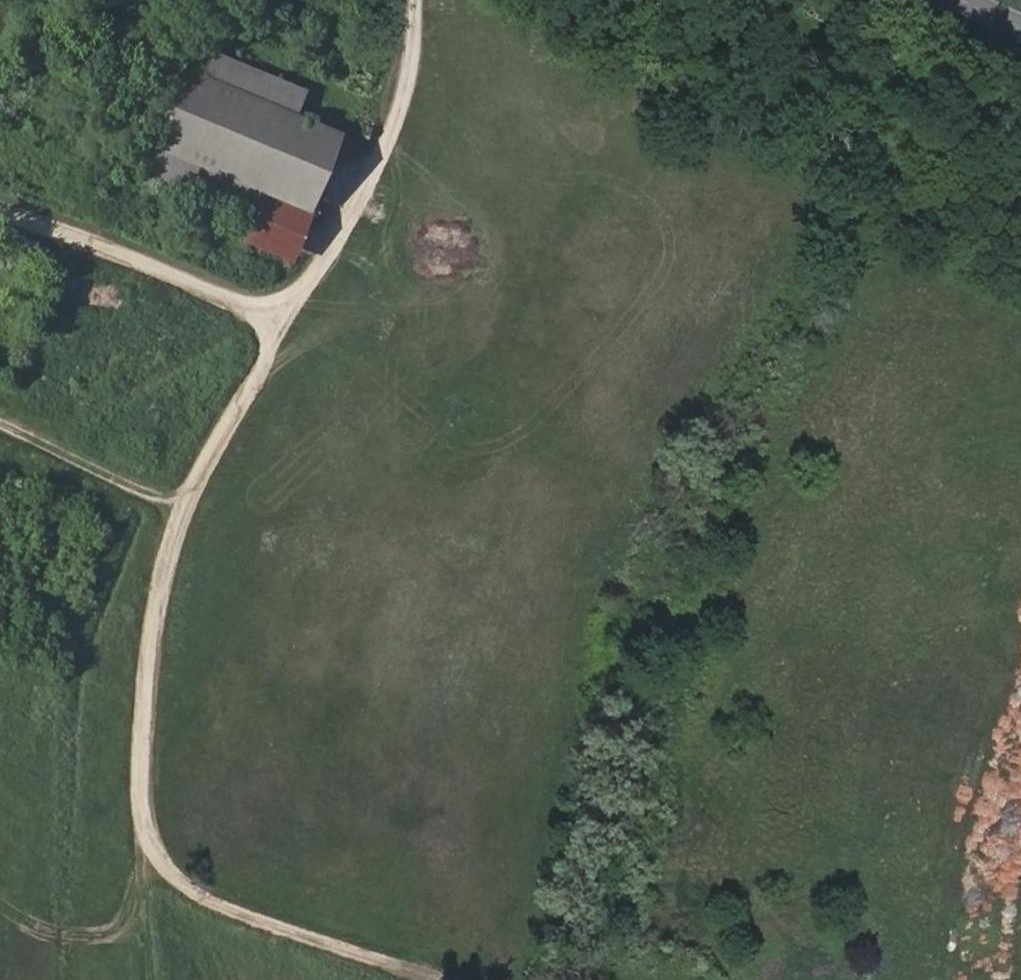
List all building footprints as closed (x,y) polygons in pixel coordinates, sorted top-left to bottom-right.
[(292,267),(342,138),(180,69),(137,171),(254,220),(243,247),(292,267)]
